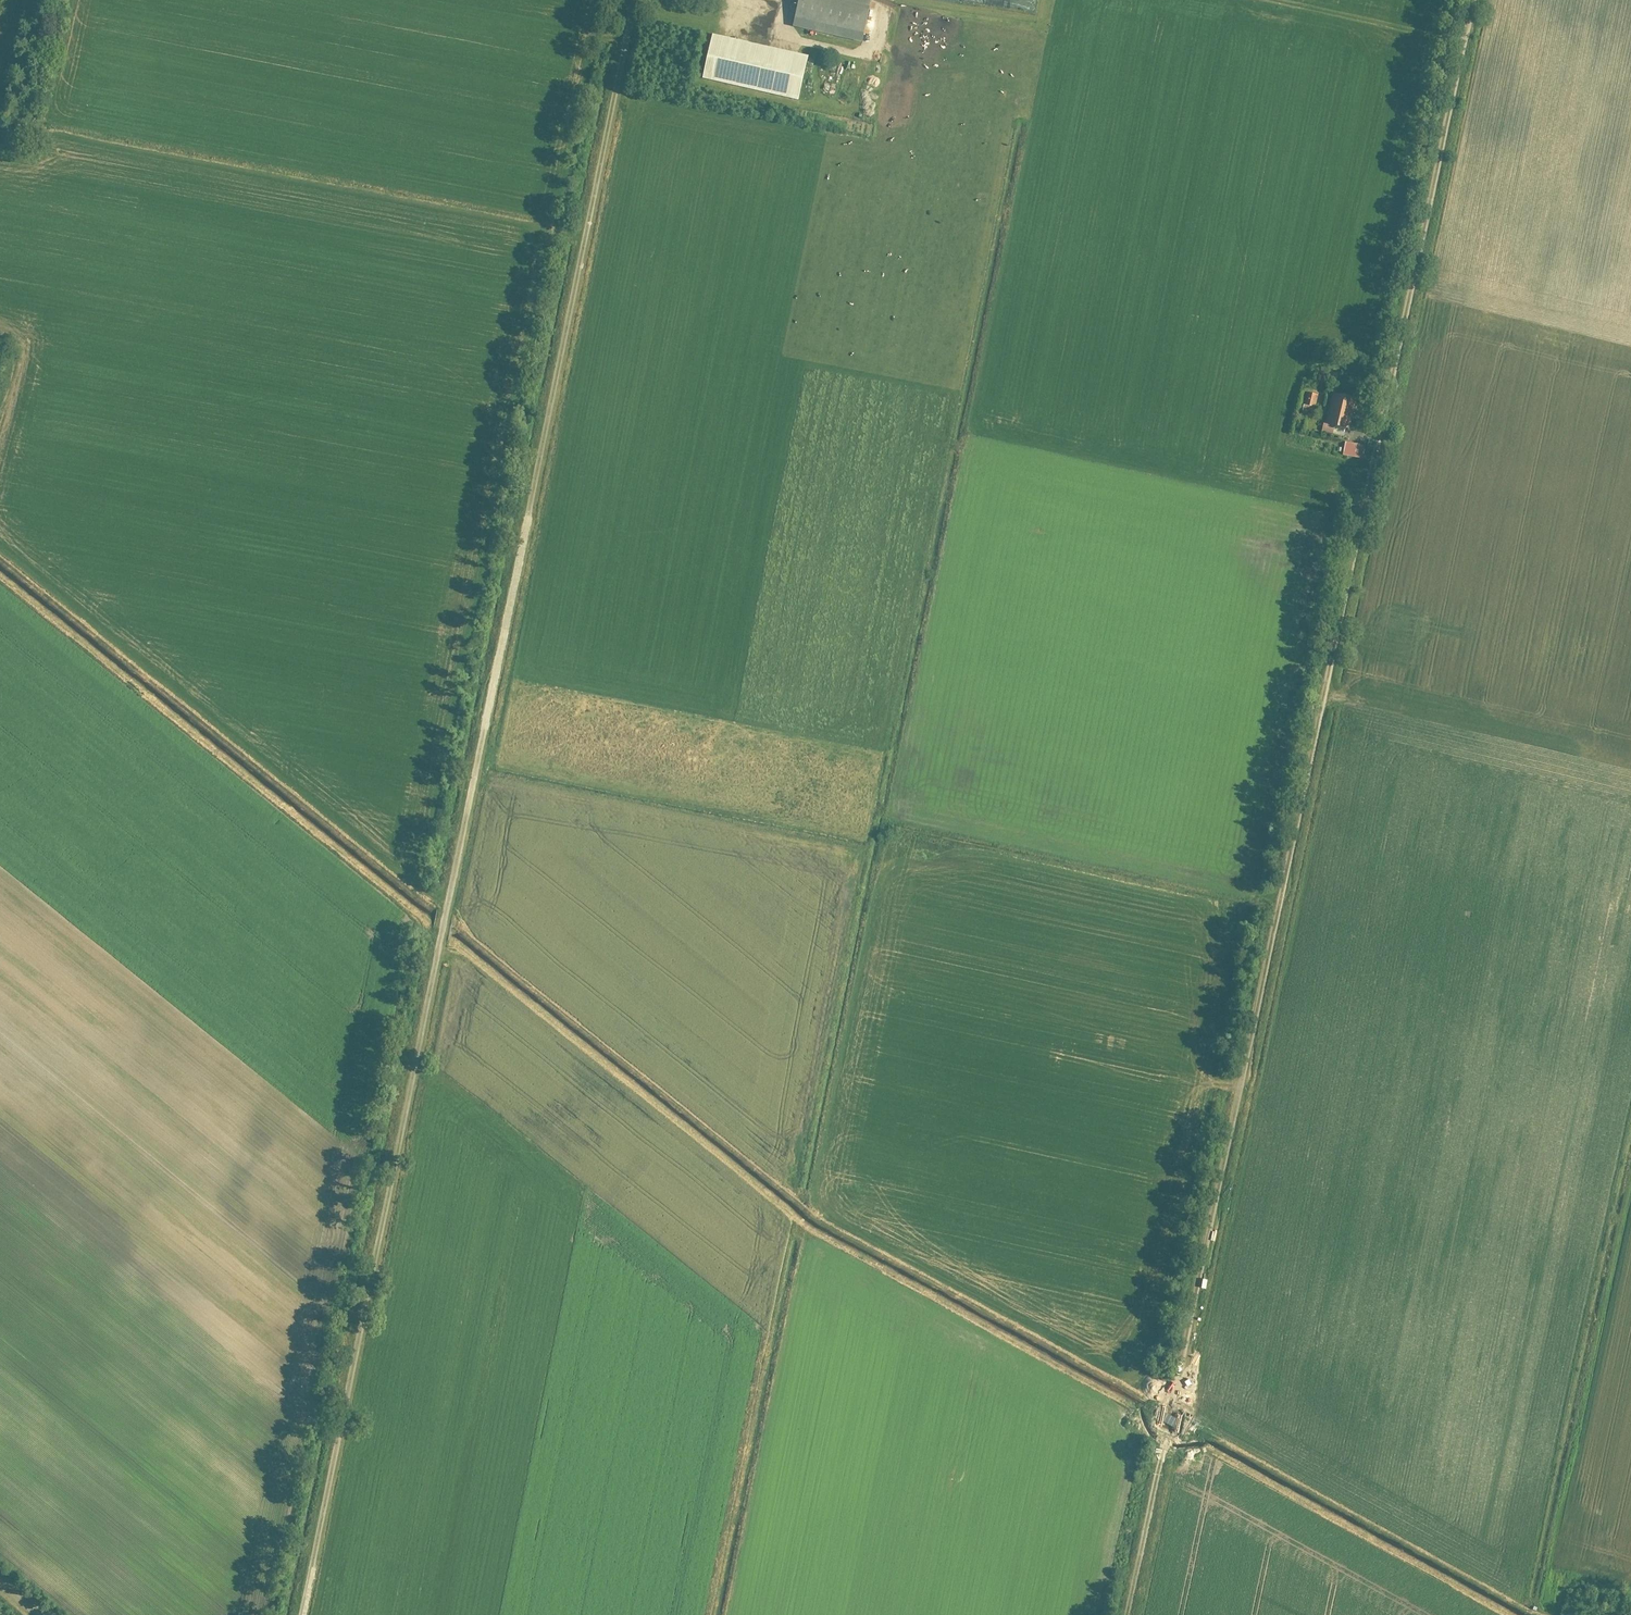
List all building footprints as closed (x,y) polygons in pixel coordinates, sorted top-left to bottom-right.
[(797,18),(866,33),(873,0),(800,0),(797,18)] [(715,39),(705,80),(800,103),(810,61),(715,39)] [(1305,383),(1301,399),(1315,402),(1319,386),(1305,383)] [(1356,393),(1335,391),(1330,427),(1351,430),(1356,393)] [(1364,448),(1347,445),(1345,456),(1362,460),(1364,448)]
